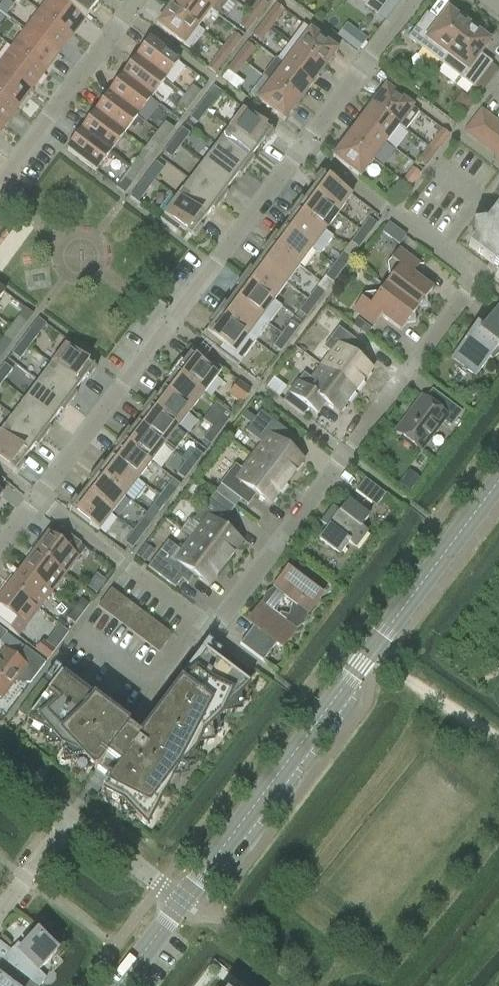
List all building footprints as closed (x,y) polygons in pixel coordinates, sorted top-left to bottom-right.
[(6,16),(14,5),(7,0),(4,0),(0,5),(0,12),(6,16)] [(38,13),(72,38),(86,18),(62,0),(48,0),(38,13)] [(86,18),(99,2),(97,0),(62,0),(86,18)] [(197,0),(176,0),(170,7),(198,28),(211,11),(197,0)] [(211,11),(217,15),(229,0),(197,0),(211,11)] [(258,19),(268,5),(261,0),(259,0),(249,13),(258,19)] [(366,5),(378,15),(389,0),(370,0),(366,5)] [(263,23),(270,28),(284,11),(277,5),(263,23)] [(198,28),(170,7),(157,25),(185,46),(191,51),(204,33),(198,28)] [(442,62),(469,26),(448,11),(439,23),(427,14),(425,18),(410,38),(442,62)] [(38,13),(25,30),(59,56),(72,38),(38,13)] [(258,19),(249,13),(239,26),(248,32),(258,19)] [(270,28),(263,23),(253,36),(260,41),(270,28)] [(303,25),(290,43),(324,69),(338,51),(310,30),(303,25)] [(490,42),(469,26),(442,62),(474,87),(482,93),(498,70),(492,64),(492,63),(481,54),(490,42)] [(59,56),(25,30),(12,48),(45,73),(59,56)] [(357,31),(348,44),(359,52),(367,39),(357,31)] [(224,48),(232,53),(242,40),(234,34),(224,48)] [(139,56),(136,59),(165,81),(179,62),(150,40),(145,47),(142,46),(136,54),(139,56)] [(324,69),(290,43),(277,60),(276,58),(275,59),(311,86),(324,69)] [(247,44),(237,57),(245,64),(255,50),(247,44)] [(12,48),(0,64),(0,67),(32,91),(45,73),(12,48)] [(232,53),(224,48),(208,69),(216,74),(232,53)] [(245,64),(237,57),(227,71),(228,72),(223,79),(229,83),(234,76),(236,77),(245,64)] [(165,81),(136,59),(131,66),(128,64),(123,72),(125,74),(122,77),(151,99),(165,81)] [(311,86),(275,59),(262,76),(264,77),(263,77),(298,104),(311,86)] [(18,109),(32,91),(0,67),(0,95),(18,109)] [(111,92),(109,95),(138,117),(151,99),(122,77),(117,84),(114,82),(109,91),(111,92)] [(298,104),(263,77),(250,95),(285,121),(298,104)] [(185,96),(194,102),(201,93),(192,86),(185,96)] [(400,126),(399,126),(406,131),(419,113),(413,108),(386,87),(372,105),(400,126)] [(199,106),(207,112),(216,100),(208,94),(199,106)] [(0,95),(0,123),(5,127),(18,109),(0,95)] [(98,110),(95,114),(124,135),(138,117),(109,95),(104,102),(100,100),(95,109),(98,110)] [(194,102),(185,96),(178,106),(186,112),(194,102)] [(400,126),(372,105),(359,123),(387,143),(399,126),(400,126)] [(207,112),(199,106),(190,118),(198,124),(207,112)] [(229,129),(258,150),(264,142),(267,144),(274,134),(243,111),(229,129)] [(466,132),(498,157),(498,125),(482,112),(466,132)] [(124,135),(95,114),(90,120),(87,118),(82,127),(84,128),(81,132),(110,154),(124,135)] [(165,123),(158,132),(166,139),(174,129),(165,123)] [(387,143),(359,123),(346,140),(374,161),(387,143)] [(173,140),(181,146),(190,135),(182,129),(173,140)] [(258,150),(229,129),(216,146),(247,170),(255,160),(252,158),(258,150)] [(428,148),(436,153),(449,135),(442,130),(433,142),(418,131),(411,135),(428,148)] [(110,154),(81,132),(76,139),(73,137),(68,145),(70,147),(67,150),(96,172),(110,154)] [(166,139),(158,132),(144,151),(152,157),(166,139)] [(181,146),(173,140),(164,153),(172,159),(181,146)] [(374,161),(346,140),(333,157),(361,178),(374,161)] [(247,170),(216,146),(203,163),(232,185),(238,176),(241,178),(247,170)] [(436,153),(428,148),(418,162),(426,167),(436,153)] [(144,151),(130,169),(139,175),(152,157),(144,151)] [(147,175),(155,181),(164,169),(156,163),(147,175)] [(203,163),(190,181),(222,204),(229,195),(226,193),(232,185),(203,163)] [(139,175),(130,169),(123,178),(132,185),(139,175)] [(402,182),(410,188),(420,174),(412,169),(402,182)] [(310,194),(338,215),(352,196),(321,173),(313,183),(316,185),(310,194)] [(161,185),(155,181),(147,175),(138,187),(146,193),(151,187),(157,191),(161,185)] [(190,181),(178,198),(206,219),(212,211),(215,213),(222,204),(190,181)] [(410,188),(402,182),(392,196),(400,201),(410,188)] [(301,199),(294,209),(326,232),(338,215),(310,194),(304,201),(301,199)] [(206,219),(178,198),(161,221),(177,233),(180,228),(195,239),(203,229),(200,227),(206,219)] [(469,247),(498,269),(498,207),(469,247)] [(290,220),(284,228),(313,249),(320,255),(333,238),(326,232),(294,209),(288,218),(290,220)] [(370,219),(360,231),(368,237),(377,225),(370,219)] [(399,230),(391,224),(384,234),(392,240),(399,230)] [(313,249),(284,228),(278,236),(276,234),(268,244),(300,267),(313,249)] [(368,237),(360,231),(351,243),(359,249),(368,237)] [(300,267),(268,244),(262,252),(265,254),(258,263),(287,284),(300,267)] [(385,287),(417,311),(420,308),(429,307),(427,298),(433,290),(413,275),(420,265),(400,249),(388,264),(390,275),(392,277),(385,287)] [(344,253),(334,266),(342,271),(351,259),(344,253)] [(250,269),(243,278),(274,302),(287,284),(258,263),(253,271),(250,269)] [(342,271),(334,266),(325,277),(333,283),(342,271)] [(274,302),(243,278),(236,287),(239,289),(233,298),(269,325),(282,308),(274,302)] [(417,311),(385,287),(378,296),(376,294),(365,295),(354,310),(374,326),(382,316),(402,331),(408,324),(417,323),(415,314),(417,311)] [(317,288),(308,300),(316,306),(325,293),(317,288)] [(269,325),(233,298),(227,306),(224,304),(217,313),(256,342),(269,325)] [(316,306),(308,300),(299,312),(307,318),(316,306)] [(11,328),(19,334),(34,315),(25,309),(11,328)] [(452,358),(477,376),(491,358),(493,360),(498,355),(498,310),(497,309),(482,329),(477,325),(452,358)] [(256,342),(217,313),(211,322),(213,324),(202,339),(218,351),(238,366),(256,342)] [(291,322),(282,334),(290,340),(299,328),(291,322)] [(11,328),(0,342),(0,348),(6,352),(19,334),(11,328)] [(332,353),(321,367),(356,393),(373,370),(353,354),(361,344),(339,328),(324,348),(332,353)] [(22,342),(29,348),(39,336),(31,330),(22,342)] [(290,340),(282,334),(273,346),(281,352),(290,340)] [(29,348),(22,342),(12,354),(20,360),(29,348)] [(66,347),(52,365),(80,386),(87,378),(90,380),(97,370),(66,347)] [(173,371),(205,395),(218,377),(223,370),(195,349),(183,364),(181,362),(173,371)] [(3,382),(12,370),(5,364),(0,371),(0,380),(3,382)] [(52,365),(39,382),(70,405),(77,396),(75,394),(80,386),(52,365)] [(356,393),(321,367),(312,379),(305,374),(284,401),(305,417),(306,417),(304,416),(310,409),(319,415),(327,405),(339,415),(356,393)] [(170,382),(163,390),(191,412),(205,395),(173,371),(167,380),(170,382)] [(39,382),(26,399),(55,421),(61,412),(64,414),(70,405),(39,382)] [(239,382),(229,395),(242,405),(250,394),(247,392),(248,390),(239,382)] [(154,396),(147,405),(178,429),(191,412),(163,390),(157,398),(154,396)] [(423,397),(396,432),(422,451),(444,421),(452,427),(463,412),(433,390),(426,399),(423,397)] [(26,399),(13,417),(44,440),(51,431),(49,429),(55,421),(26,399)] [(143,416),(137,425),(165,446),(174,452),(186,436),(178,429),(147,405),(141,414),(143,416)] [(253,458),(287,484),(304,461),(284,446),(292,435),(261,412),(246,432),(263,444),(253,458)] [(221,415),(212,428),(219,433),(228,421),(221,415)] [(13,417),(0,434),(29,455),(35,447),(38,449),(44,440),(13,417)] [(165,446),(137,425),(131,432),(128,430),(121,440),(152,463),(165,446)] [(219,433),(212,428),(203,440),(210,445),(219,433)] [(0,434),(0,435),(0,461),(18,475),(26,465),(23,463),(29,455),(0,434)] [(117,450),(111,459),(139,480),(152,463),(121,440),(114,448),(117,450)] [(186,462),(193,468),(206,451),(204,450),(204,449),(199,445),(186,462)] [(287,484),(253,458),(243,470),(236,465),(221,485),(242,501),(250,490),(271,506),(287,484)] [(139,480),(111,459),(105,467),(102,464),(95,474),(126,498),(139,480)] [(193,468),(186,462),(177,474),(176,473),(172,479),(180,485),(193,468)] [(91,485),(84,493),(113,515),(126,498),(95,474),(88,483),(91,485)] [(365,479),(356,491),(377,507),(386,495),(365,479)] [(169,484),(160,497),(168,503),(177,490),(169,484)] [(235,510),(242,501),(221,485),(214,494),(235,510)] [(113,515),(84,493),(78,501),(76,499),(68,508),(99,532),(113,515)] [(231,516),(235,510),(214,494),(209,500),(209,501),(230,517),(231,516)] [(168,503),(160,497),(151,509),(159,515),(168,503)] [(243,542),(223,527),(230,517),(209,501),(195,520),(202,525),(191,539),(226,565),(243,542)] [(329,528),(320,540),(341,555),(349,544),(356,549),(368,533),(362,528),(370,517),(349,501),(341,512),(334,508),(322,524),(329,528)] [(134,531),(142,537),(151,525),(143,519),(134,531)] [(49,534),(35,553),(66,576),(79,557),(75,554),(82,544),(61,528),(54,538),(49,534)] [(142,537),(134,531),(125,543),(133,549),(142,537)] [(226,565),(191,539),(182,552),(169,542),(149,568),(176,588),(189,572),(209,587),(226,565)] [(136,557),(138,558),(145,564),(154,552),(144,546),(136,556),(136,557)] [(35,553),(22,570),(53,593),(66,576),(35,553)] [(53,593),(22,570),(9,587),(40,610),(53,593)] [(276,588),(266,594),(262,606),(251,622),(255,625),(241,645),(264,662),(279,643),(283,646),(295,631),(305,624),(309,612),(321,597),(288,572),(276,588)] [(40,610),(9,587),(0,599),(0,623),(19,637),(40,610)] [(110,592),(101,605),(162,651),(171,638),(110,592)] [(82,600),(74,609),(82,615),(90,605),(82,600)] [(74,609),(67,619),(68,620),(75,625),(82,615),(74,609)] [(23,645),(7,633),(2,640),(18,651),(23,645)] [(43,641),(35,651),(48,660),(55,650),(43,641)] [(0,658),(0,699),(2,701),(21,676),(31,684),(46,663),(26,648),(18,658),(7,649),(0,658)] [(43,680),(18,712),(29,720),(50,732),(63,746),(79,754),(96,771),(110,781),(103,792),(124,803),(146,826),(178,766),(195,750),(202,733),(220,717),(230,702),(247,687),(255,676),(223,651),(215,662),(206,655),(142,739),(61,679),(53,689),(43,680)] [(4,964),(33,985),(43,985),(48,980),(40,972),(58,955),(38,935),(20,952),(17,948),(14,951),(4,964)] [(4,964),(0,970),(0,985),(33,985),(4,964)]
